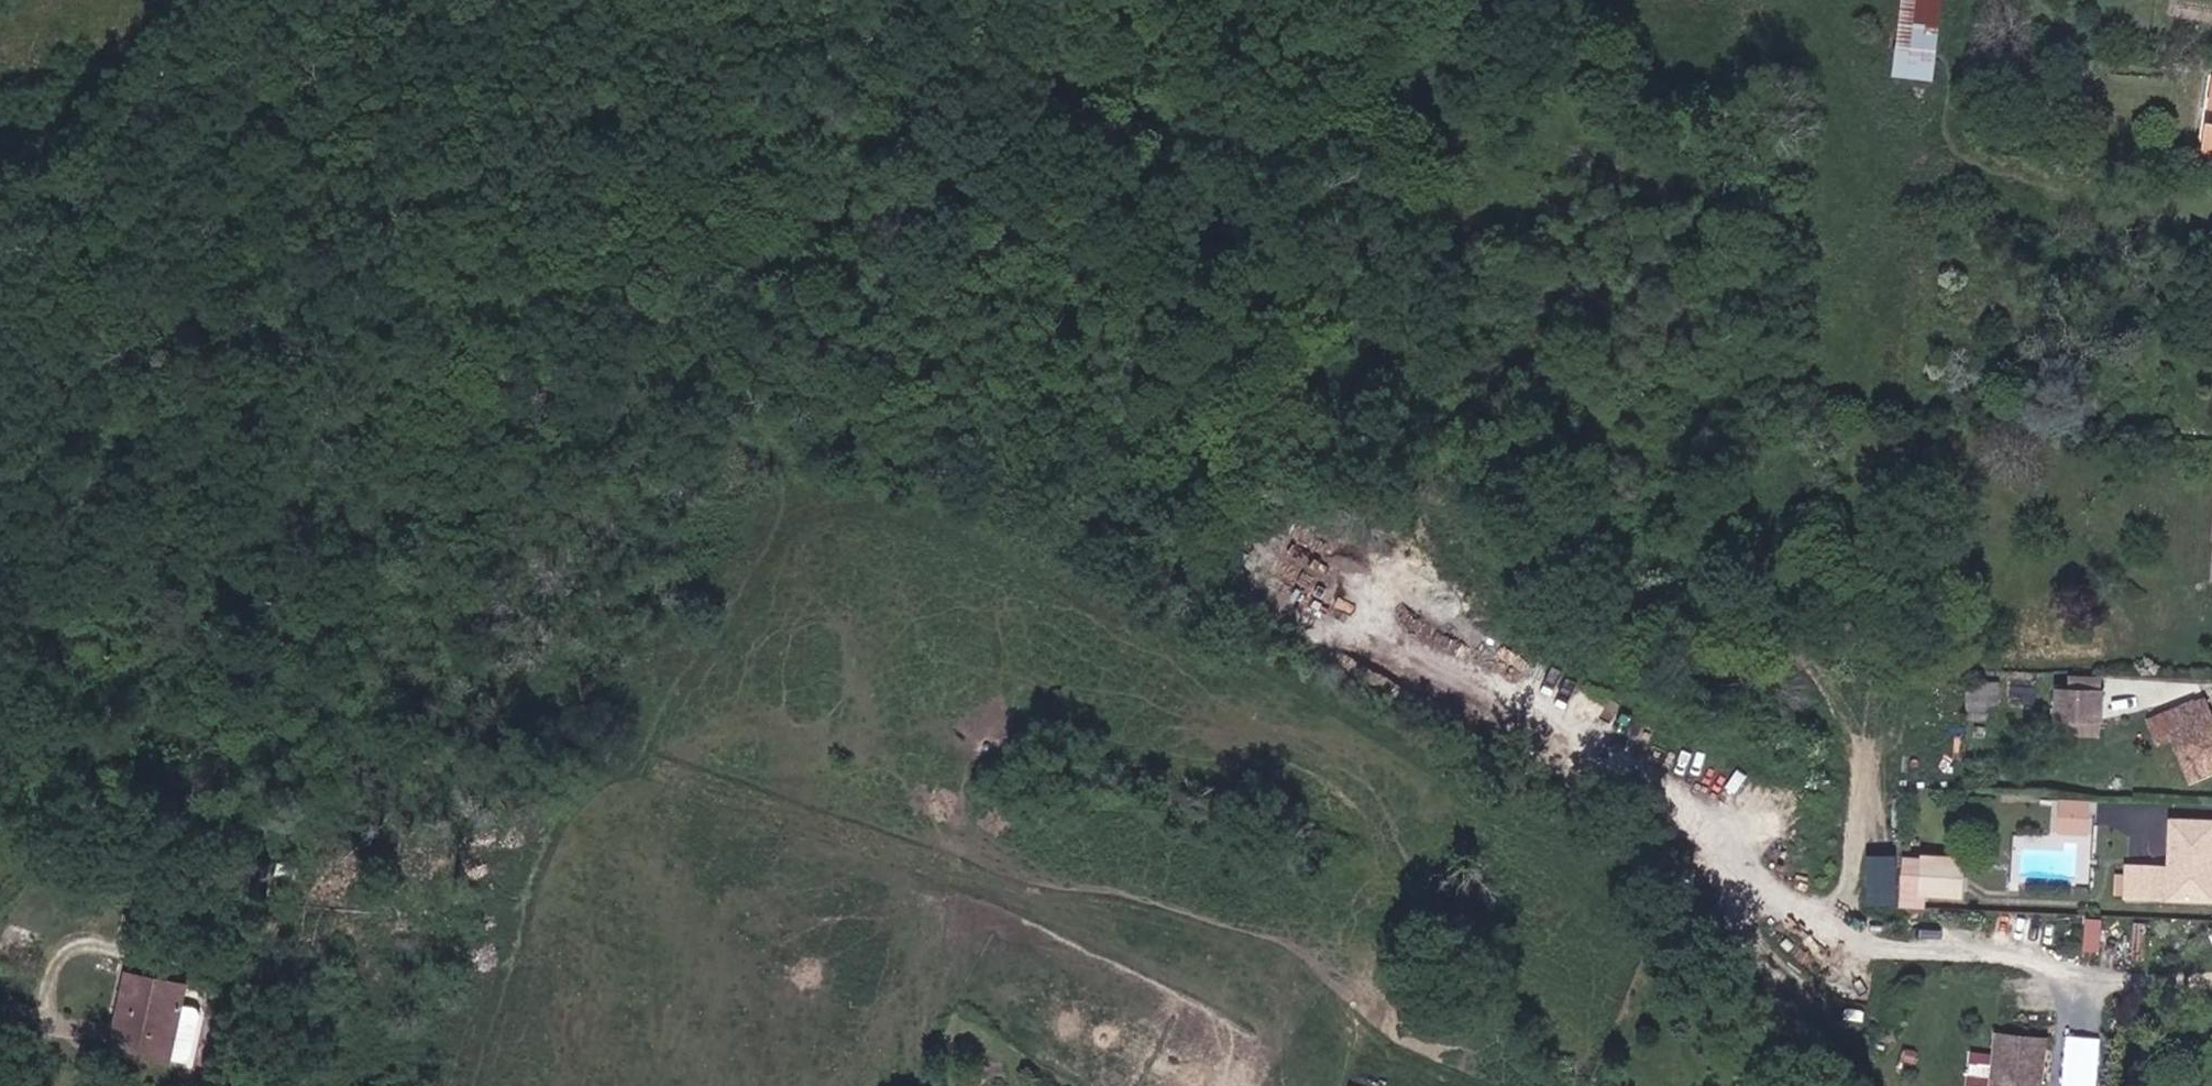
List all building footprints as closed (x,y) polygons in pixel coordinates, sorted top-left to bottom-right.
[(1943,0),(1899,0),(1893,73),(1936,77),(1943,0)] [(2205,123),(2200,160),(2211,161),(2211,124),(2205,123)] [(2104,684),(2104,673),(2070,673),(2070,683),(2104,684)] [(2103,691),(2053,689),(2052,721),(2101,725),(2103,691)] [(2207,698),(2173,712),(2182,732),(2173,737),(2180,752),(2184,750),(2195,777),(2211,770),(2211,711),(2207,698)] [(2086,835),(2087,805),(2065,804),(2063,834),(2086,835)] [(2211,904),(2211,824),(2175,822),(2172,870),(2127,867),(2125,901),(2211,904)] [(1960,860),(1921,858),(1920,896),(1957,897),(1960,860)] [(121,978),(117,1003),(126,1004),(117,1051),(167,1058),(178,988),(121,978)] [(117,1051),(126,1004),(117,1003),(109,1049),(117,1051)] [(2103,1036),(2070,1033),(2066,1085),(2099,1085),(2103,1036)] [(2001,1036),(1993,1085),(2039,1085),(2046,1042),(2001,1036)]
